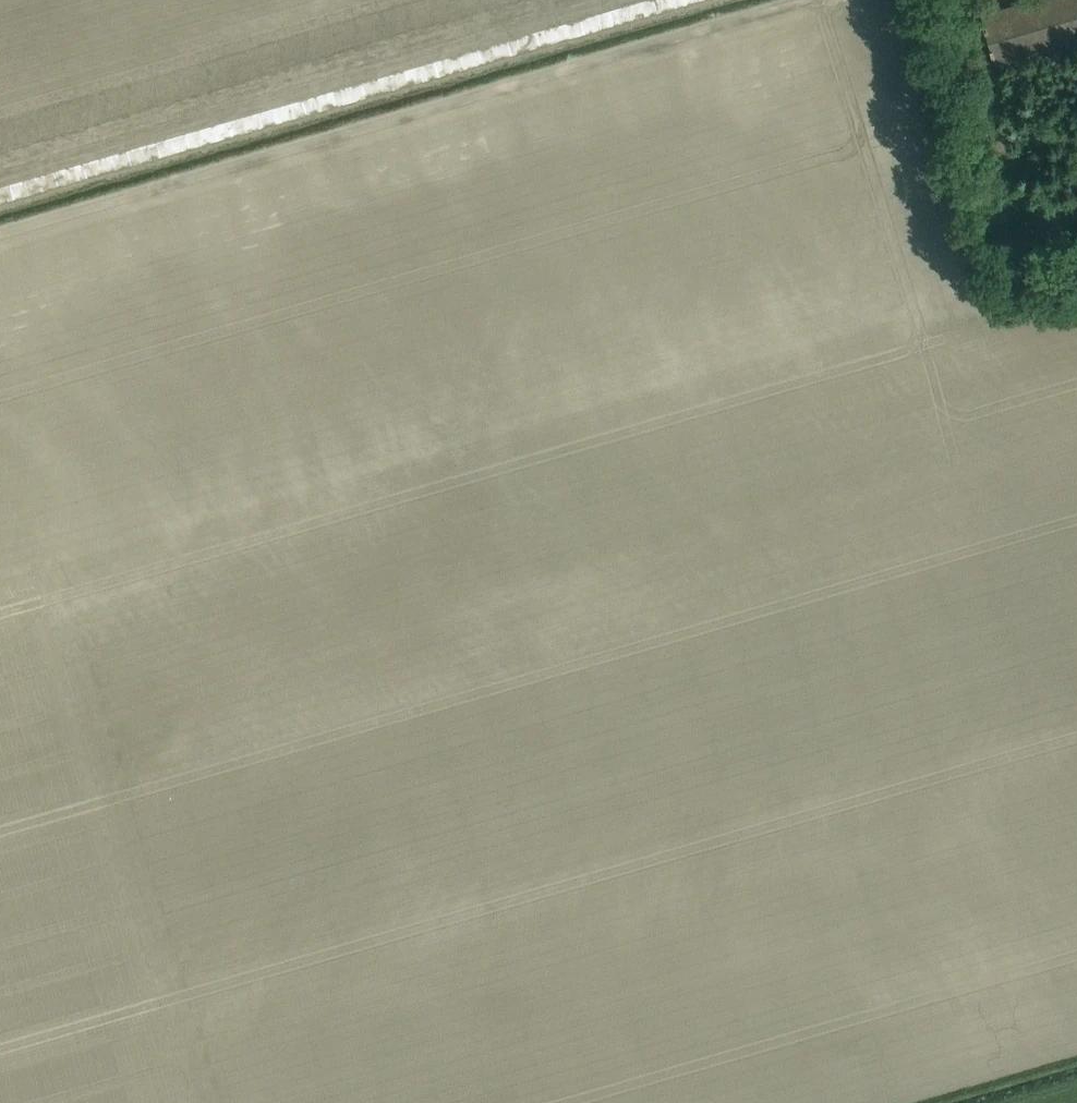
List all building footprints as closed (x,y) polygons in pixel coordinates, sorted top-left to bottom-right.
[(1021,3),(982,14),(998,68),(1076,45),(1076,0),(1032,0),(1021,3)]
